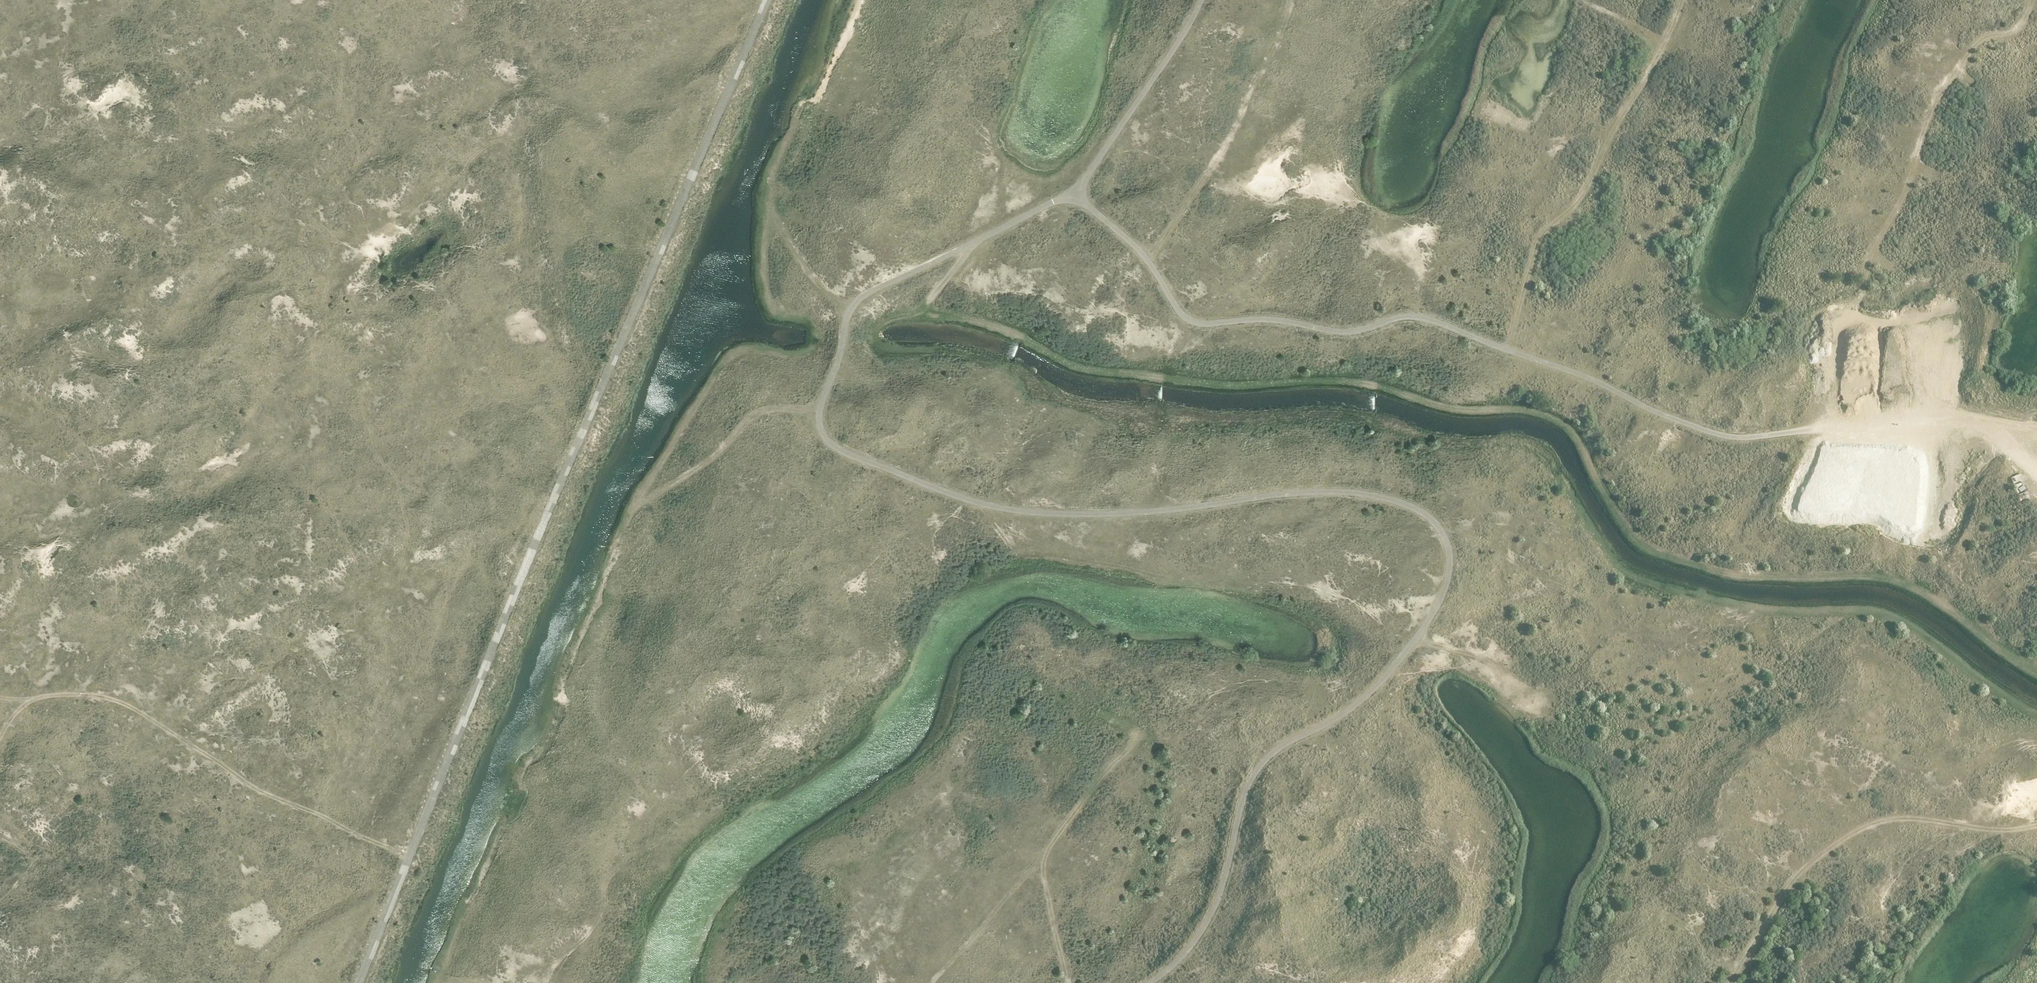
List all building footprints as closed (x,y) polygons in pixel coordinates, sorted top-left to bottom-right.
[(2029,497),(2028,490),(2026,490),(2023,474),(2014,475),(2018,499),(2029,497)]
